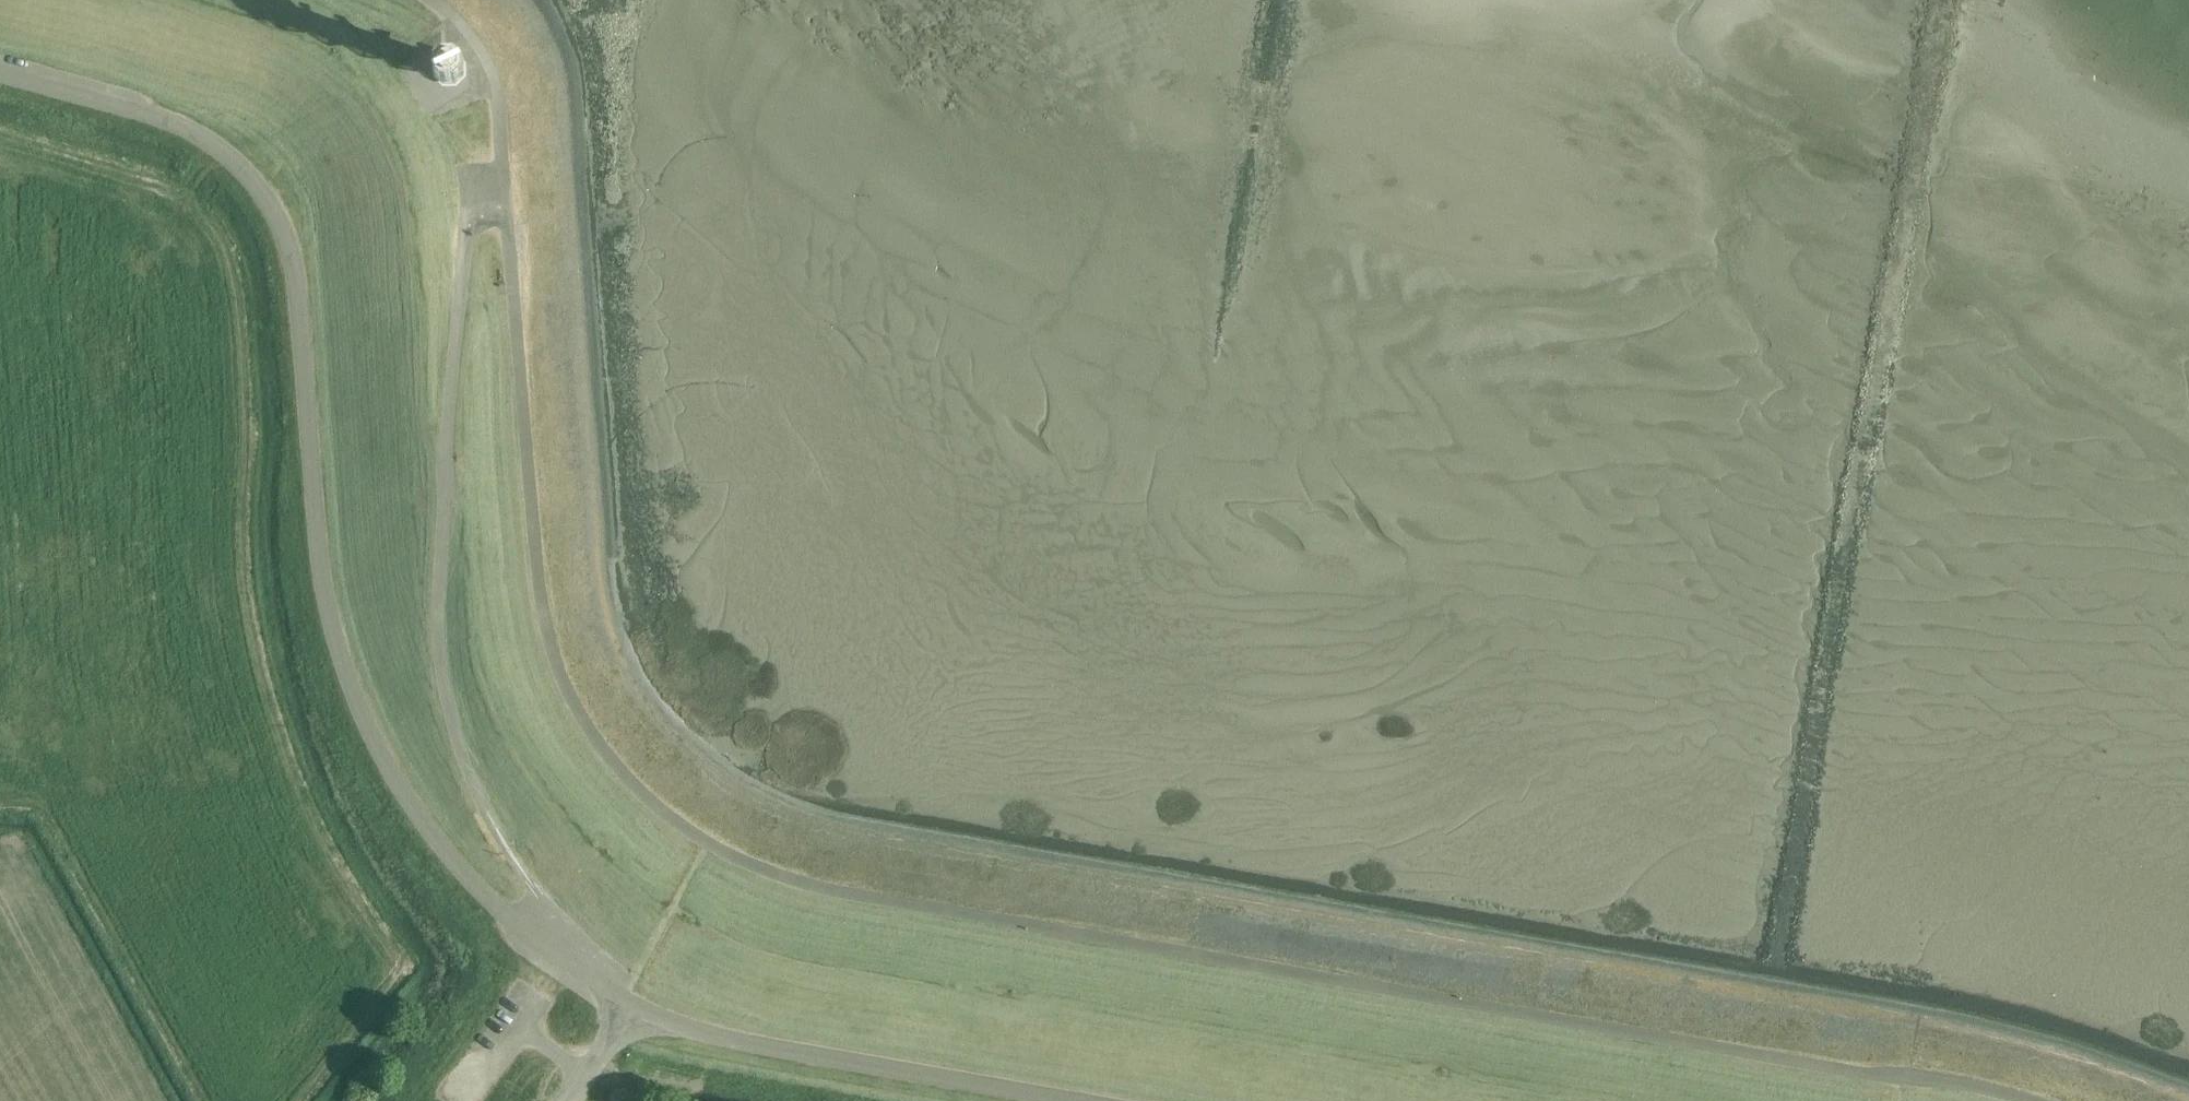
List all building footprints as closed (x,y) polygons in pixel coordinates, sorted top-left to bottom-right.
[(443,63),(440,66),(440,74),(446,80),(449,80),(454,80),(457,77),(459,74),(459,69),(459,66),(457,64),(454,60),(449,60),(446,60),(443,63)]
